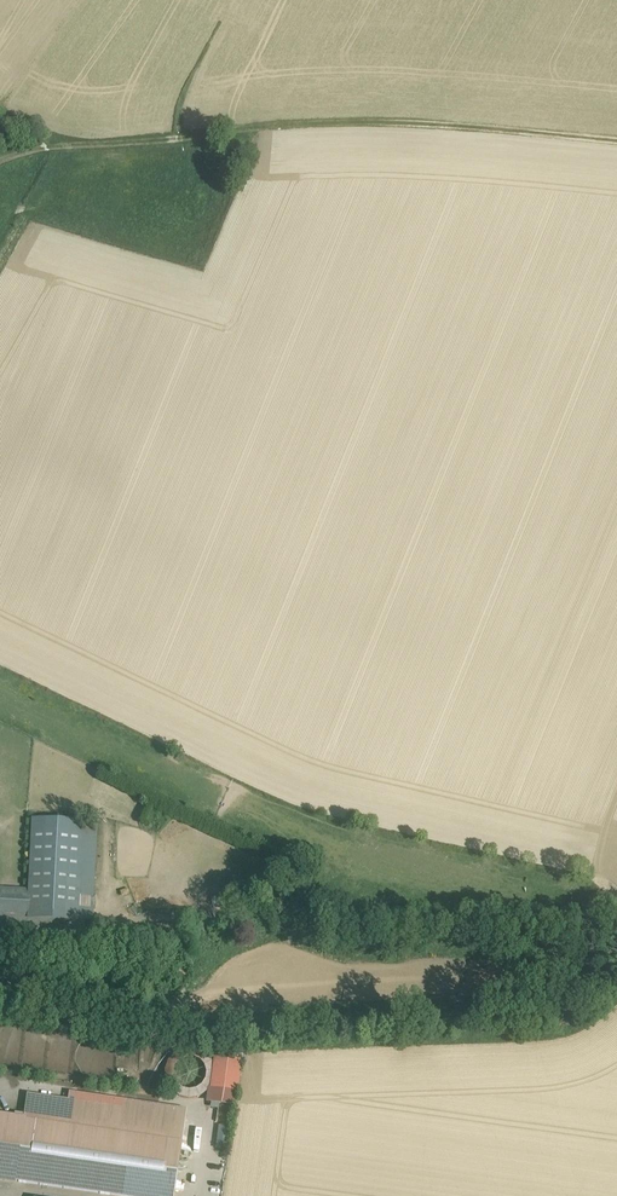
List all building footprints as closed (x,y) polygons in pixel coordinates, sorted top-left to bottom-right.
[(82,823),(33,821),(29,891),(28,918),(77,921),(77,920),(78,909),(79,884),(82,823)] [(97,824),(82,823),(79,884),(94,885),(97,824)] [(92,909),(94,885),(79,884),(78,909),(92,909)] [(0,890),(0,917),(28,918),(29,891),(0,890)] [(92,909),(78,909),(77,920),(92,921),(92,909)] [(0,917),(0,930),(77,934),(77,921),(28,918),(0,917)] [(184,937),(204,932),(203,922),(183,924),(184,937)] [(10,944),(0,944),(0,953),(9,953),(10,944)] [(241,1049),(218,1046),(211,1102),(234,1106),(241,1049)] [(71,1094),(70,1102),(183,1118),(185,1110),(71,1094)] [(70,1102),(27,1096),(23,1120),(24,1120),(181,1143),(183,1118),(70,1102)] [(0,1116),(0,1179),(15,1182),(15,1181),(24,1120),(23,1120),(0,1116)] [(24,1120),(15,1181),(16,1181),(119,1195),(173,1195),(181,1143),(24,1120)] [(217,1125),(216,1148),(227,1148),(228,1125),(217,1125)]
